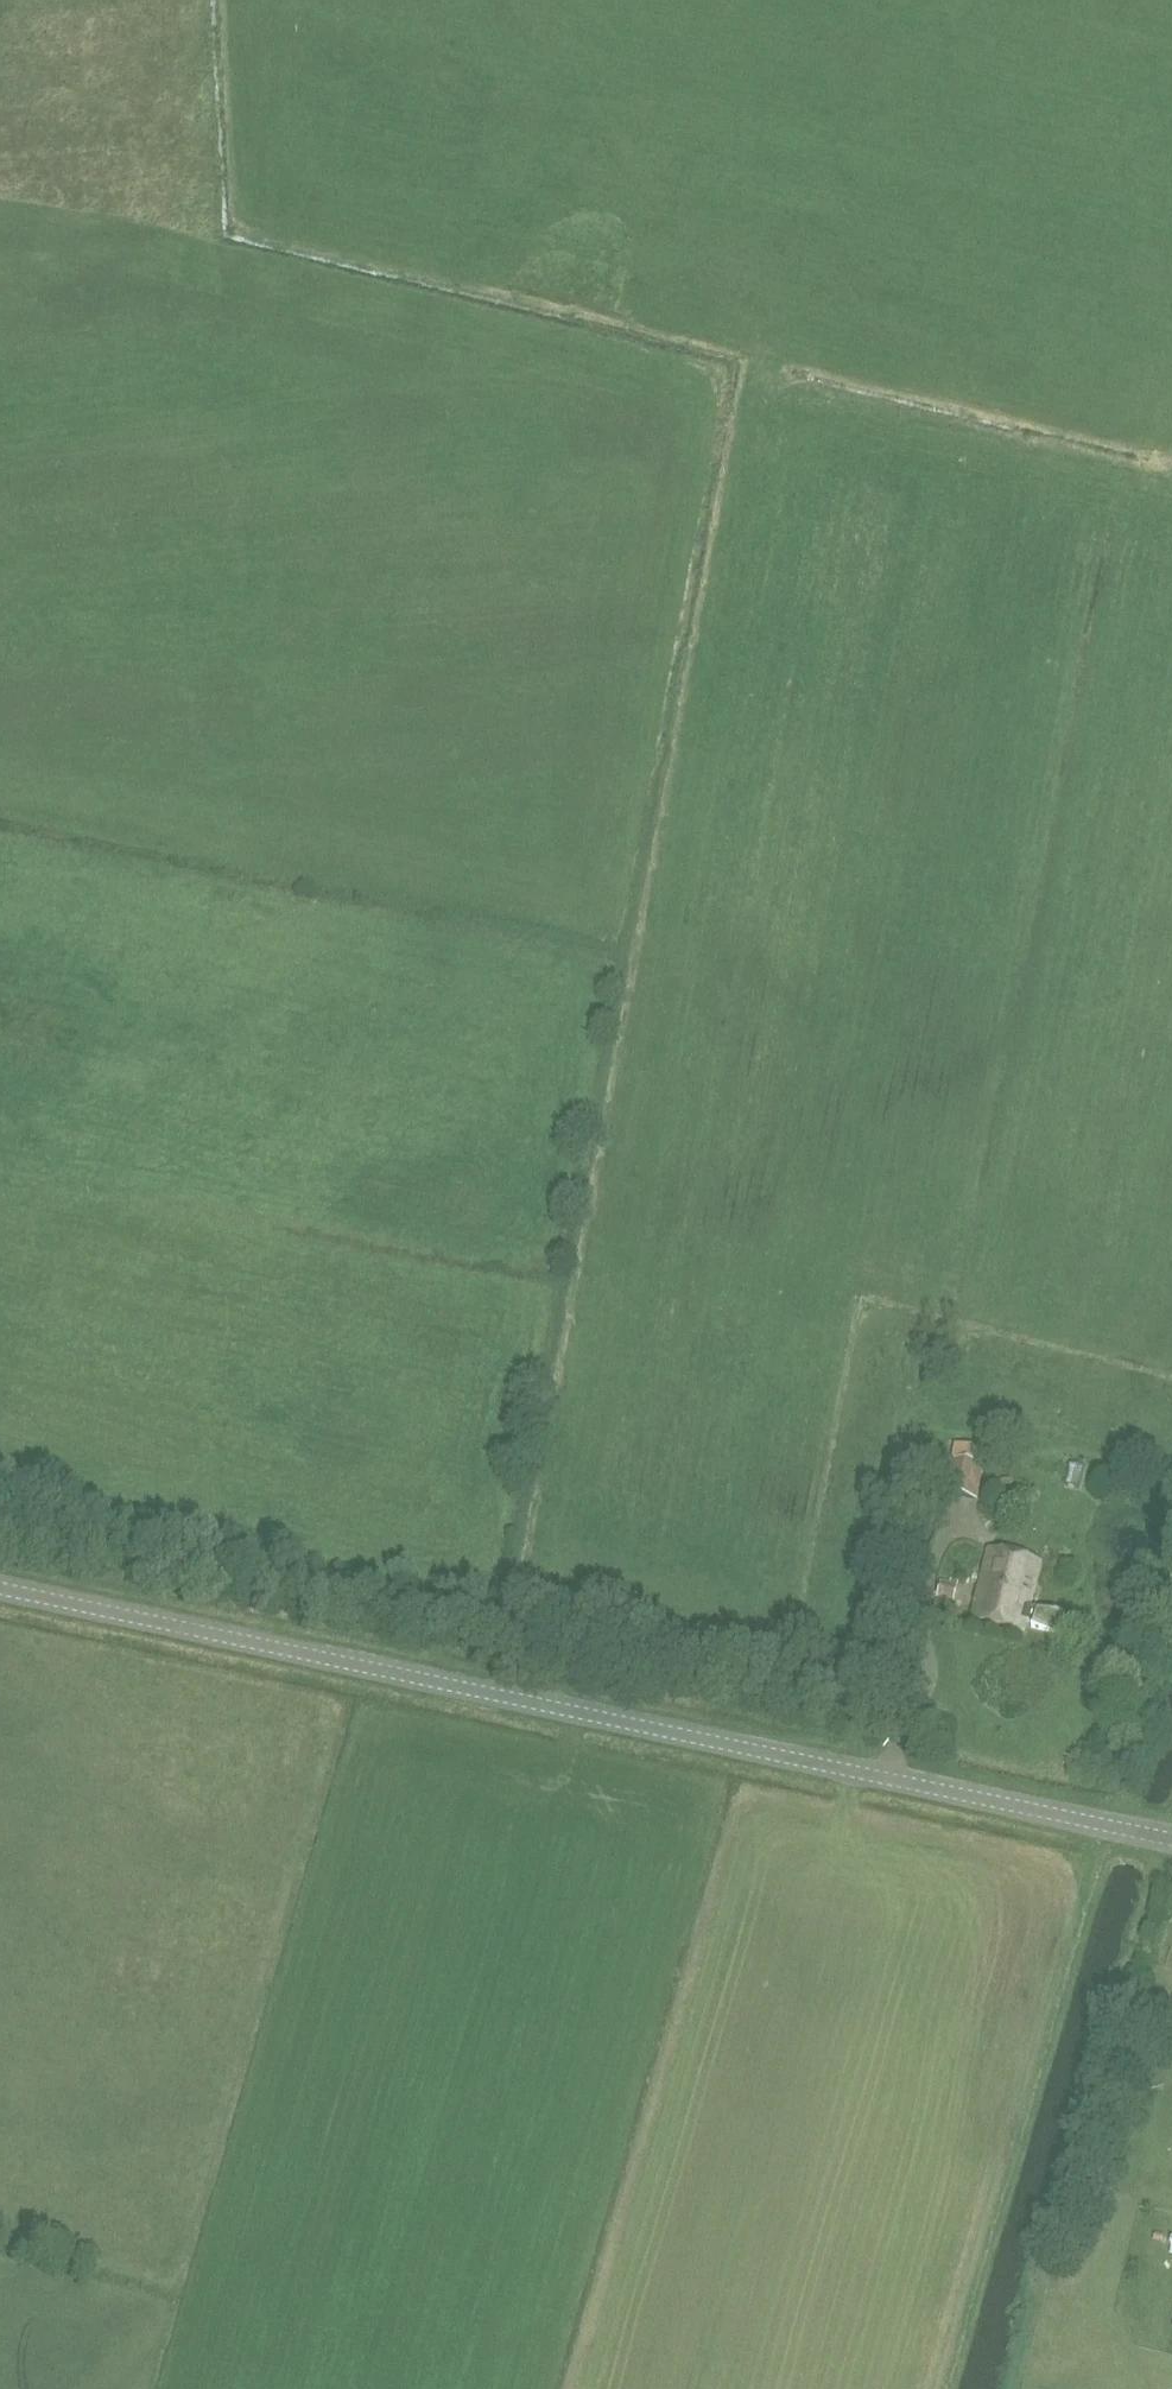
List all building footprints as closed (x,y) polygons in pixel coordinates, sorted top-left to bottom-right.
[(933,1493),(976,1502),(984,1467),(981,1465),(984,1451),(953,1445),(949,1458),(939,1458),(933,1493)] [(1022,1632),(1039,1563),(988,1551),(972,1620),(1022,1632)] [(951,1582),(944,1581),(939,1599),(957,1603),(962,1580),(952,1578),(951,1582)]
